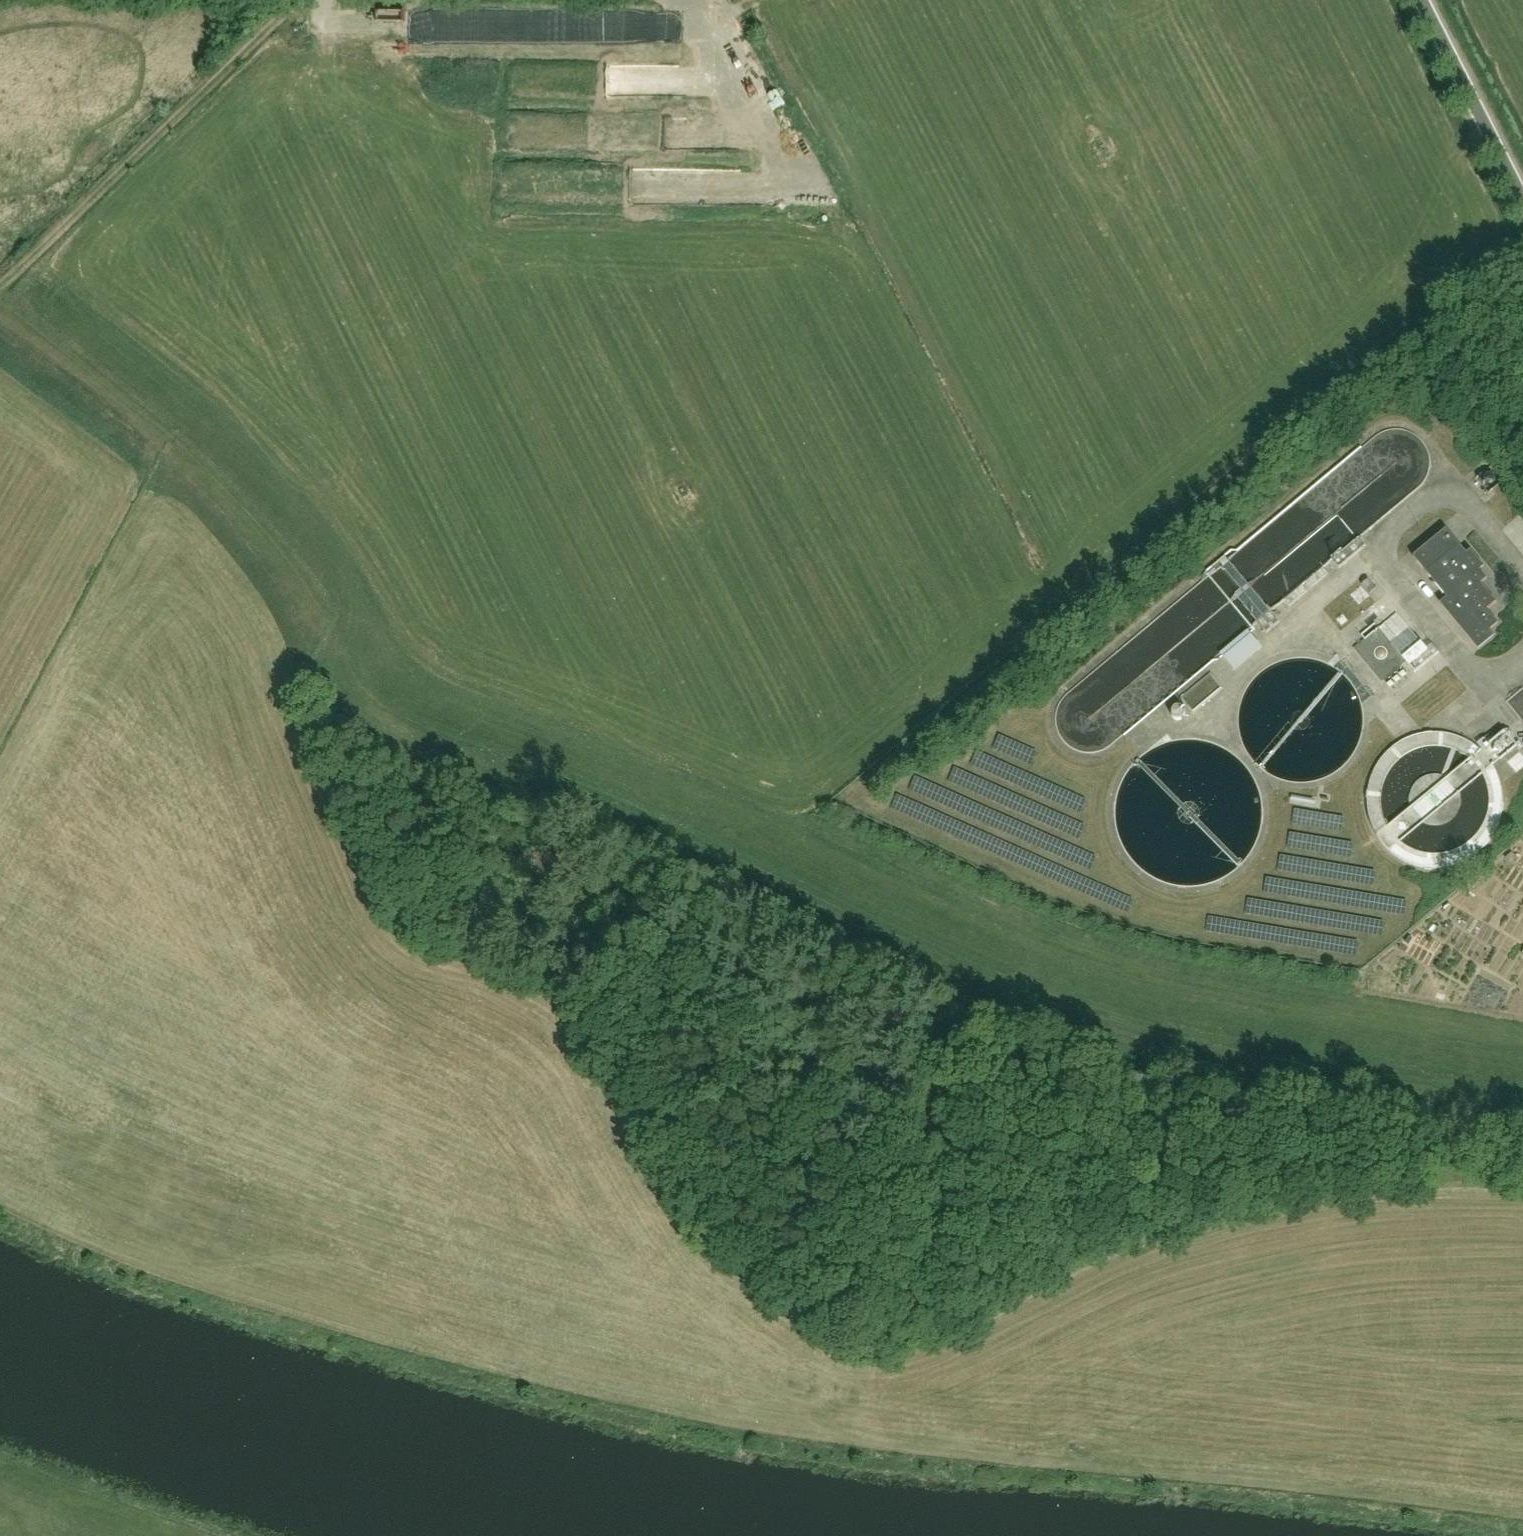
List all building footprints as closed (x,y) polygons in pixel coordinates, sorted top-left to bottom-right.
[(1469,553),(1468,552),(1448,528),(1414,555),(1455,607),(1451,611),(1481,649),(1496,637),(1491,631),(1499,624),(1488,609),(1497,602),(1482,583),(1488,578),(1485,566),(1472,551),(1469,553)] [(1427,650),(1397,613),(1354,648),(1382,683),(1407,663),(1416,674),(1441,654),(1435,645),(1427,650)] [(1498,758),(1507,771),(1522,760),(1522,759),(1514,746),(1498,758)]
